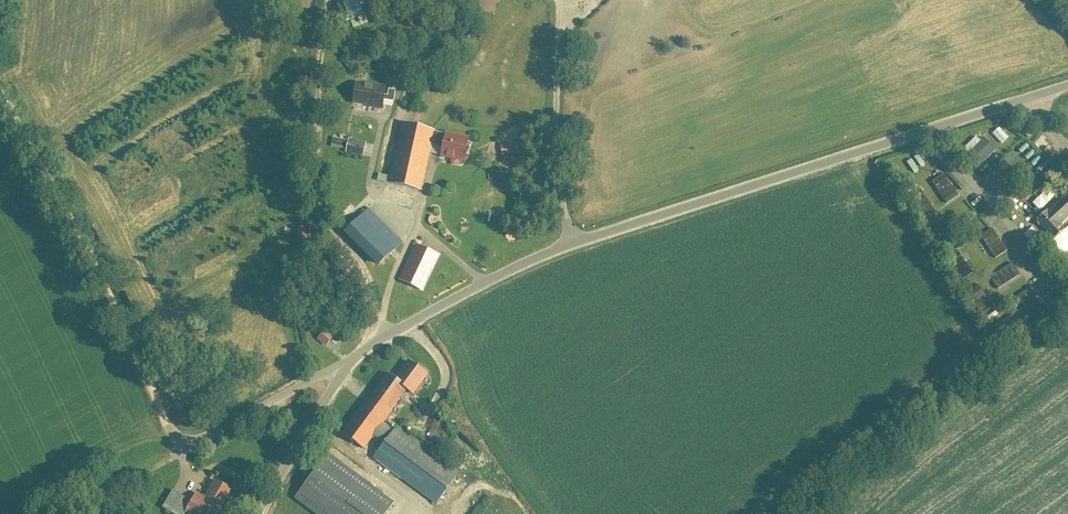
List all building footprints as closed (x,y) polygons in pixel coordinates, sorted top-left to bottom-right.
[(375,13),(370,0),(355,0),(343,4),(349,22),(375,13)] [(373,107),(382,109),(385,87),(366,84),(366,85),(356,83),(353,103),(373,106),(373,107)] [(464,141),(403,126),(390,181),(422,188),(431,151),(460,158),(464,141)] [(985,134),(963,155),(975,167),(997,147),(985,134)] [(1010,136),(998,149),(1010,161),(1023,148),(1010,136)] [(368,144),(355,142),(353,156),(365,159),(368,144)] [(501,146),(503,158),(521,155),(520,143),(501,146)] [(1049,148),(1044,152),(1050,158),(1055,154),(1049,148)] [(1019,151),(1014,158),(1023,167),(1029,160),(1019,151)] [(1002,170),(1010,178),(1020,168),(1012,160),(1002,170)] [(999,194),(1011,182),(1000,171),(987,183),(999,194)] [(1036,219),(1054,239),(1064,230),(1057,223),(1067,214),(1067,191),(1036,219)] [(399,245),(365,211),(346,231),(380,265),(399,245)] [(438,258),(417,249),(400,285),(421,294),(438,258)] [(346,344),(320,328),(313,339),(340,355),(346,344)] [(302,347),(292,346),(291,355),(302,356),(302,347)] [(367,460),(432,504),(455,470),(384,421),(406,390),(410,393),(424,372),(409,361),(396,380),(386,374),(344,436),(361,447),(369,436),(379,442),(367,460)] [(330,457),(297,502),(313,513),(390,513),(396,505),(330,457)] [(174,492),(165,508),(175,513),(229,513),(225,511),(236,494),(217,483),(206,500),(199,496),(193,504),(174,492)]
